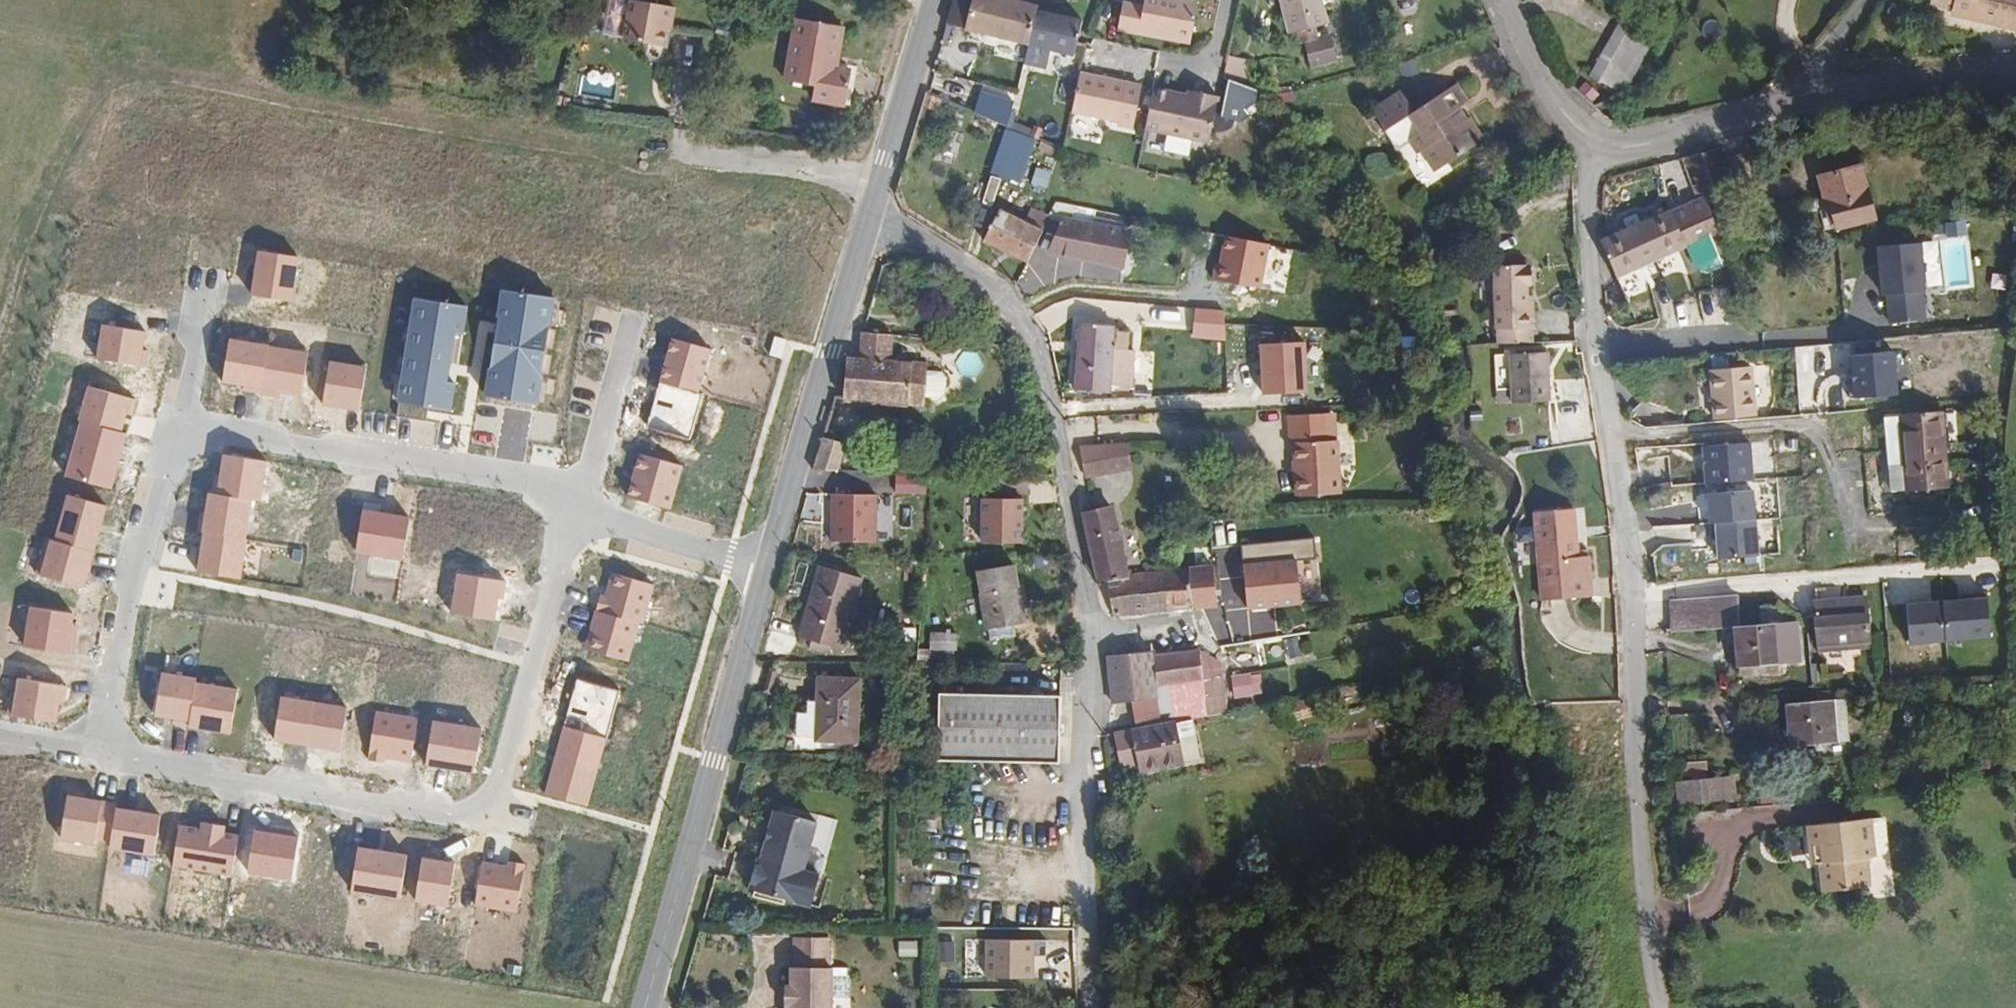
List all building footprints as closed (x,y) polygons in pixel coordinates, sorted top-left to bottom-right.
[(1076,18),(1049,10),(1050,6),(1031,0),(964,0),(956,23),(1078,59),(1082,45),(1088,22),(1076,18)] [(1149,0),(1133,0),(1127,22),(1201,40),(1209,0),(1207,0),(1155,0),(1155,1),(1149,0)] [(1299,37),(1303,36),(1306,46),(1313,45),(1320,71),(1347,62),(1339,37),(1330,40),(1327,31),(1338,27),(1330,0),(1288,0),(1299,37)] [(1649,23),(1656,11),(1637,0),(1617,0),(1616,2),(1649,23)] [(2010,24),(2015,6),(2015,0),(1944,0),(1943,2),(2010,24)] [(1585,70),(1611,86),(1649,23),(1616,2),(1598,32),(1605,36),(1585,70)] [(660,53),(663,34),(664,25),(669,25),(670,12),(627,7),(623,48),(660,53)] [(795,23),(841,30),(841,26),(795,19),(795,23)] [(786,84),(848,94),(851,69),(837,67),(841,30),(795,23),(786,84)] [(1578,65),(1585,70),(1605,36),(1598,32),(1578,65)] [(1082,75),(1076,106),(1122,116),(1121,118),(1137,122),(1145,88),(1082,75)] [(1418,94),(1389,114),(1415,153),(1432,141),(1455,175),(1497,144),(1474,111),(1482,105),(1470,87),(1433,114),(1418,94)] [(1156,88),(1147,124),(1213,139),(1222,98),(1206,94),(1204,99),(1191,96),(1156,88)] [(975,113),(1008,123),(1015,98),(983,89),(975,113)] [(1204,99),(1206,94),(1193,91),(1191,96),(1204,99)] [(1001,166),(1015,171),(1026,137),(1011,132),(1001,166)] [(1040,137),(1027,133),(1026,137),(1015,171),(1028,175),(1040,137)] [(1728,188),(1713,149),(1682,157),(1697,198),(1705,195),(1728,188)] [(1858,169),(1817,182),(1824,202),(1828,201),(1837,233),(1875,222),(1858,169)] [(1600,242),(1618,281),(1686,250),(1690,247),(1719,235),(1704,199),(1600,242)] [(989,239),(1029,252),(1046,205),(1034,202),(1029,217),(999,208),(989,239)] [(1083,249),(1091,215),(1058,208),(1049,241),(1083,249)] [(1093,208),(1091,215),(1120,221),(1122,215),(1093,208)] [(1120,221),(1091,215),(1083,249),(1120,257),(1128,223),(1120,221)] [(1686,250),(1697,280),(1730,265),(1719,235),(1690,247),(1686,250)] [(1970,237),(1939,239),(1944,292),(1975,290),(1970,237)] [(1921,241),(1878,248),(1886,301),(1922,295),(1929,294),(1921,241)] [(250,297),(293,304),(301,257),(258,250),(250,297)] [(1630,309),(1697,280),(1686,250),(1618,281),(1630,309)] [(1506,354),(1541,353),(1540,339),(1543,339),(1542,314),(1537,314),(1537,297),(1537,275),(1502,275),(1503,339),(1506,339),(1506,354)] [(558,298),(500,289),(493,329),(482,395),(540,404),(558,298)] [(1926,321),(1922,295),(1886,301),(1889,326),(1926,321)] [(468,307),(413,297),(396,401),(399,402),(428,406),(451,410),(456,385),(449,384),(457,335),(464,336),(468,307)] [(1111,320),(1078,317),(1073,385),(1107,387),(1108,362),(1122,364),(1122,348),(1127,348),(1128,326),(1111,324),(1111,320)] [(146,331),(102,325),(96,363),(140,369),(146,331)] [(862,332),(860,332),(859,360),(847,360),(845,398),(924,399),(924,361),(886,361),(886,332),(862,332)] [(787,339),(775,336),(770,355),(782,359),(787,339)] [(270,343),(229,337),(222,380),(263,386),(270,343)] [(712,349),(671,339),(660,384),(701,394),(712,349)] [(1262,343),(1264,392),(1308,391),(1306,341),(1262,343)] [(308,350),(270,343),(263,386),(262,392),(300,398),(308,350)] [(1887,351),(1846,354),(1849,393),(1889,390),(1887,351)] [(367,366),(330,360),(323,403),(360,409),(367,366)] [(1711,391),(1752,383),(1747,361),(1706,369),(1711,391)] [(1519,365),(1520,412),(1556,412),(1556,393),(1555,364),(1519,365)] [(1757,410),(1752,383),(1711,391),(1716,418),(1757,410)] [(701,394),(660,384),(648,432),(690,442),(701,394)] [(131,399),(89,388),(80,420),(122,432),(131,399)] [(428,406),(399,402),(397,415),(426,420),(428,406)] [(1947,405),(1903,412),(1911,484),(1957,479),(1955,468),(1947,405)] [(1326,445),(1326,417),(1288,418),(1288,445),(1292,445),(1292,497),(1335,497),(1336,445),(1326,445)] [(1336,418),(1326,417),(1326,445),(1336,445),(1336,418)] [(122,432),(80,420),(65,478),(107,489),(122,432)] [(1750,436),(1710,439),(1712,478),(1753,475),(1750,436)] [(1117,437),(1080,438),(1086,467),(1119,466),(1117,437)] [(1117,437),(1119,466),(1129,466),(1128,438),(1117,437)] [(823,440),(814,474),(839,473),(847,441),(823,440)] [(684,463),(638,452),(627,500),(672,511),(684,463)] [(222,453),(215,495),(252,501),(260,502),(267,460),(222,453)] [(1021,491),(1022,473),(992,473),(993,492),(1021,491)] [(1743,481),(1702,483),(1705,522),(1745,520),(1743,481)] [(830,541),(878,540),(878,491),(830,491),(830,541)] [(246,540),(252,501),(215,495),(208,494),(202,533),(246,540)] [(108,506),(65,495),(52,540),(95,552),(108,506)] [(1022,499),(980,497),(980,545),(1022,546),(1022,499)] [(1111,502),(1086,507),(1100,576),(1106,575),(1128,573),(1127,569),(1120,542),(1133,538),(1128,520),(1116,523),(1111,502)] [(357,553),(403,560),(410,517),(364,509),(357,553)] [(1588,567),(1585,542),(1575,543),(1574,526),(1584,526),(1583,520),(1546,522),(1552,611),(1601,608),(1599,566),(1588,567)] [(1757,522),(1716,525),(1718,564),(1759,561),(1757,522)] [(1575,543),(1585,542),(1584,526),(1574,526),(1575,543)] [(246,540),(202,533),(196,572),(241,579),(247,541),(246,540)] [(1316,537),(1244,541),(1247,608),(1303,605),(1301,558),(1317,557),(1316,537)] [(85,588),(95,552),(52,540),(42,576),(85,588)] [(903,562),(887,562),(887,573),(903,573),(903,562)] [(1015,566),(975,572),(986,644),(1011,641),(1009,631),(1026,629),(1015,566)] [(1194,567),(1194,608),(1201,608),(1240,607),(1240,566),(1194,567)] [(1162,568),(1166,609),(1194,608),(1194,567),(1168,568),(1162,568)] [(1111,597),(1113,610),(1148,610),(1147,586),(1157,586),(1156,568),(1127,569),(1128,573),(1106,575),(1111,597)] [(1147,586),(1148,610),(1166,609),(1162,568),(1156,568),(1157,586),(1147,586)] [(836,637),(848,641),(865,583),(822,569),(801,640),(813,645),(811,650),(823,655),(824,648),(832,650),(836,637)] [(457,572),(450,610),(495,618),(501,579),(457,572)] [(600,593),(596,610),(638,622),(643,623),(655,585),(611,572),(604,594),(600,593)] [(1719,608),(1737,606),(1735,596),(1718,599),(1719,608)] [(1874,598),(1825,604),(1830,645),(1879,639),(1874,598)] [(1679,641),(1722,635),(1719,608),(1718,599),(1675,604),(1679,641)] [(1982,604),(1905,604),(1905,645),(1982,645),(1982,604)] [(1719,608),(1722,635),(1740,632),(1737,606),(1719,608)] [(30,607),(25,647),(71,654),(77,614),(30,607)] [(1768,631),(1743,634),(1748,672),(1810,664),(1805,626),(1810,626),(1810,624),(1782,608),(1766,610),(1768,631)] [(638,622),(596,610),(584,649),(627,661),(638,622)] [(1256,643),(1273,641),(1272,619),(1255,620),(1256,643)] [(844,653),(848,641),(836,637),(832,650),(844,653)] [(961,637),(933,637),(934,654),(961,654),(961,637)] [(1194,644),(1148,654),(1153,684),(1201,674),(1194,644)] [(1198,648),(1194,644),(1201,674),(1219,670),(1216,660),(1198,648)] [(1125,649),(1136,696),(1136,697),(1155,694),(1153,684),(1148,654),(1140,645),(1125,649)] [(830,657),(832,650),(824,648),(823,655),(830,657)] [(1106,654),(1112,686),(1114,701),(1136,696),(1125,649),(1111,652),(1106,654)] [(1201,674),(1203,683),(1220,680),(1219,670),(1201,674)] [(1264,695),(1263,672),(1234,673),(1234,696),(1264,695)] [(197,679),(162,673),(155,716),(190,722),(196,684),(197,679)] [(1153,684),(1155,694),(1204,685),(1203,683),(1201,674),(1153,684)] [(68,686),(16,678),(10,714),(59,722),(61,707),(64,708),(68,686)] [(621,690),(577,678),(564,726),(608,738),(621,690)] [(1226,704),(1225,697),(1220,680),(1203,683),(1204,685),(1208,709),(1226,704)] [(817,708),(815,746),(858,749),(862,685),(819,683),(817,708)] [(239,691),(196,684),(190,722),(189,728),(231,735),(239,691)] [(1136,697),(1142,722),(1180,714),(1198,710),(1208,709),(1204,685),(1155,694),(1136,697)] [(348,707),(282,696),(275,738),(341,749),(348,707)] [(948,764),(1070,764),(1073,698),(947,696),(948,764)] [(801,745),(815,746),(817,708),(803,706),(801,745)] [(1183,731),(1201,727),(1198,710),(1180,714),(1183,731)] [(419,718),(375,711),(368,755),(411,762),(419,718)] [(1119,726),(1126,757),(1204,742),(1201,727),(1183,731),(1180,714),(1142,722),(1119,726)] [(1847,715),(1788,714),(1788,757),(1848,758),(1847,715)] [(481,729),(433,721),(425,766),(474,774),(481,729)] [(589,807),(608,738),(564,726),(546,796),(589,807)] [(1204,742),(1126,757),(1127,760),(1145,757),(1146,762),(1205,750),(1204,742)] [(1997,756),(1986,757),(1987,768),(1998,768),(1997,756)] [(1715,779),(1687,781),(1688,794),(1715,792),(1716,791),(1719,791),(1719,780),(1715,780),(1715,779)] [(1731,793),(1699,797),(1702,817),(1745,812),(1744,796),(1731,797),(1731,793)] [(97,838),(111,840),(117,807),(117,803),(67,794),(60,841),(96,847),(97,838)] [(110,849),(156,856),(163,815),(117,807),(111,840),(110,849)] [(816,826),(771,812),(750,885),(795,898),(816,826)] [(820,815),(816,838),(829,840),(833,817),(820,815)] [(173,866),(234,876),(241,834),(225,832),(226,826),(201,822),(200,828),(179,824),(173,866)] [(1876,824),(1813,833),(1814,849),(1827,848),(1829,866),(1826,866),(1829,892),(1879,888),(1876,860),(1881,860),(1876,824)] [(298,837),(253,830),(246,873),(291,880),(298,837)] [(400,900),(407,853),(359,846),(351,892),(400,900)] [(456,863),(422,857),(415,902),(448,907),(456,863)] [(506,865),(482,861),(474,905),(518,912),(526,863),(507,860),(506,865)] [(1050,955),(1050,937),(985,938),(986,975),(1034,974),(1034,955),(1050,955)] [(789,1007),(834,1007),(834,971),(828,971),(829,942),(794,942),(794,973),(789,973),(789,1007)] [(921,948),(902,949),(902,963),(921,963),(921,948)] [(958,949),(940,949),(940,966),(959,966),(958,949)]
